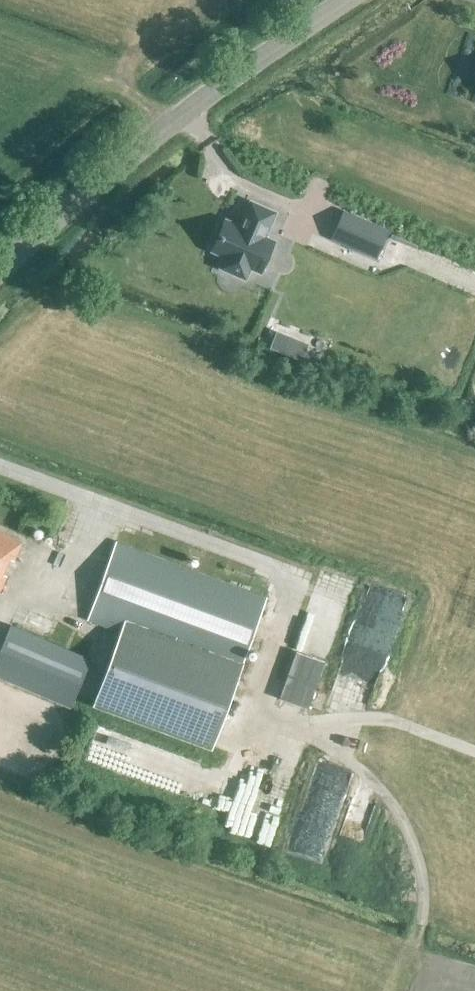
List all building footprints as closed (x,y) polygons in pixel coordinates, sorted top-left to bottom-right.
[(472,40),(456,87),(474,94),(474,41),(472,40)] [(277,211),(249,199),(238,224),(224,218),(210,252),(222,257),(218,269),(246,281),(250,270),(260,274),(275,240),(266,236),(277,211)] [(376,258),(388,229),(343,209),(330,238),(376,258)] [(464,241),(474,245),(474,211),(464,241)] [(285,354),(291,337),(275,331),(269,347),(285,354)] [(22,541),(0,531),(0,588),(6,575),(3,573),(10,559),(13,560),(22,541)] [(210,749),(238,674),(266,598),(115,542),(87,619),(120,631),(92,705),(210,749)] [(332,569),(312,643),(333,648),(354,575),(332,569)] [(42,635),(49,620),(29,611),(22,626),(42,635)] [(92,660),(9,623),(0,644),(0,678),(70,709),(92,660)] [(278,701),(307,712),(324,664),(295,653),(278,701)] [(129,749),(145,753),(150,732),(112,722),(110,732),(103,730),(102,734),(131,741),(129,749)] [(176,741),(170,754),(180,759),(180,758),(202,768),(208,755),(176,741)] [(277,745),(251,819),(277,828),(303,755),(277,745)] [(315,804),(338,811),(347,781),(324,774),(315,804)]
